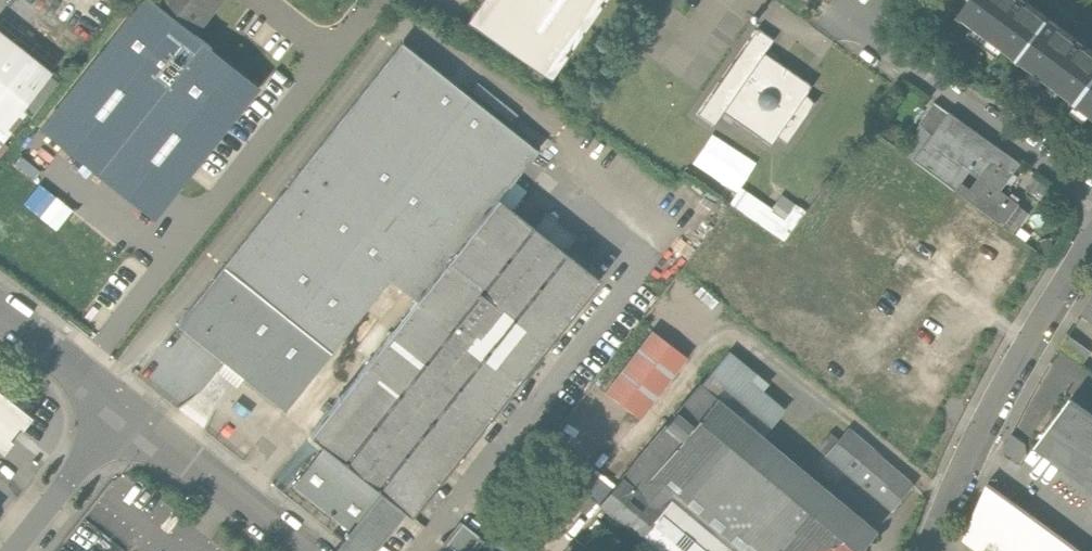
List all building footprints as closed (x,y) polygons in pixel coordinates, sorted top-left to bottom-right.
[(259,87),(195,37),(151,2),(148,0),(141,0),(40,129),(155,219),(259,87)] [(151,2),(195,37),(224,0),(153,0),(151,2)] [(469,27),(551,83),(607,0),(486,0),(469,27)] [(1091,114),(1091,51),(1080,42),(1024,0),(971,0),(960,14),(1077,101),(1076,102),(1091,114)] [(5,134),(54,75),(0,31),(0,130),(5,134)] [(775,43),(757,31),(699,117),(715,128),(723,116),(771,148),(778,139),(788,146),(817,105),(808,99),(814,90),(765,57),(775,43)] [(398,42),(174,324),(219,359),(212,368),(232,384),(239,375),(282,409),(387,278),(404,291),(415,300),(497,197),(535,149),(398,42)] [(934,104),(899,153),(1003,227),(1018,206),(999,191),(1018,165),(934,104)] [(9,138),(5,134),(0,130),(0,149),(9,138)] [(738,204),(784,238),(806,209),(784,193),(774,205),(751,188),(738,204)] [(599,278),(497,197),(415,300),(364,364),(308,434),(325,448),(382,493),(404,510),(410,515),(599,278)] [(353,355),(364,364),(415,300),(404,291),(353,355)] [(1080,316),(1091,325),(1091,297),(1080,316)] [(652,418),(696,352),(656,326),(612,392),(652,418)] [(1091,352),(1067,335),(1058,348),(1083,365),(1091,352)] [(3,455),(13,442),(10,440),(19,427),(23,430),(33,418),(27,414),(34,406),(0,379),(0,452),(3,455)] [(597,507),(637,540),(651,523),(639,513),(661,486),(739,550),(859,550),(873,534),(696,388),(597,507)] [(1072,397),(1036,445),(1091,486),(1091,413),(1072,397)] [(915,484),(849,428),(825,456),(891,512),(915,484)] [(294,487),(351,532),(382,493),(325,448),(294,487)] [(986,484),(962,541),(976,550),(1079,550),(1001,494),(986,484)] [(661,486),(639,513),(651,523),(637,540),(650,550),(739,550),(661,486)] [(404,510),(382,493),(351,532),(335,550),(372,550),(404,510)] [(452,542),(466,550),(477,550),(488,533),(465,520),(452,542)]
